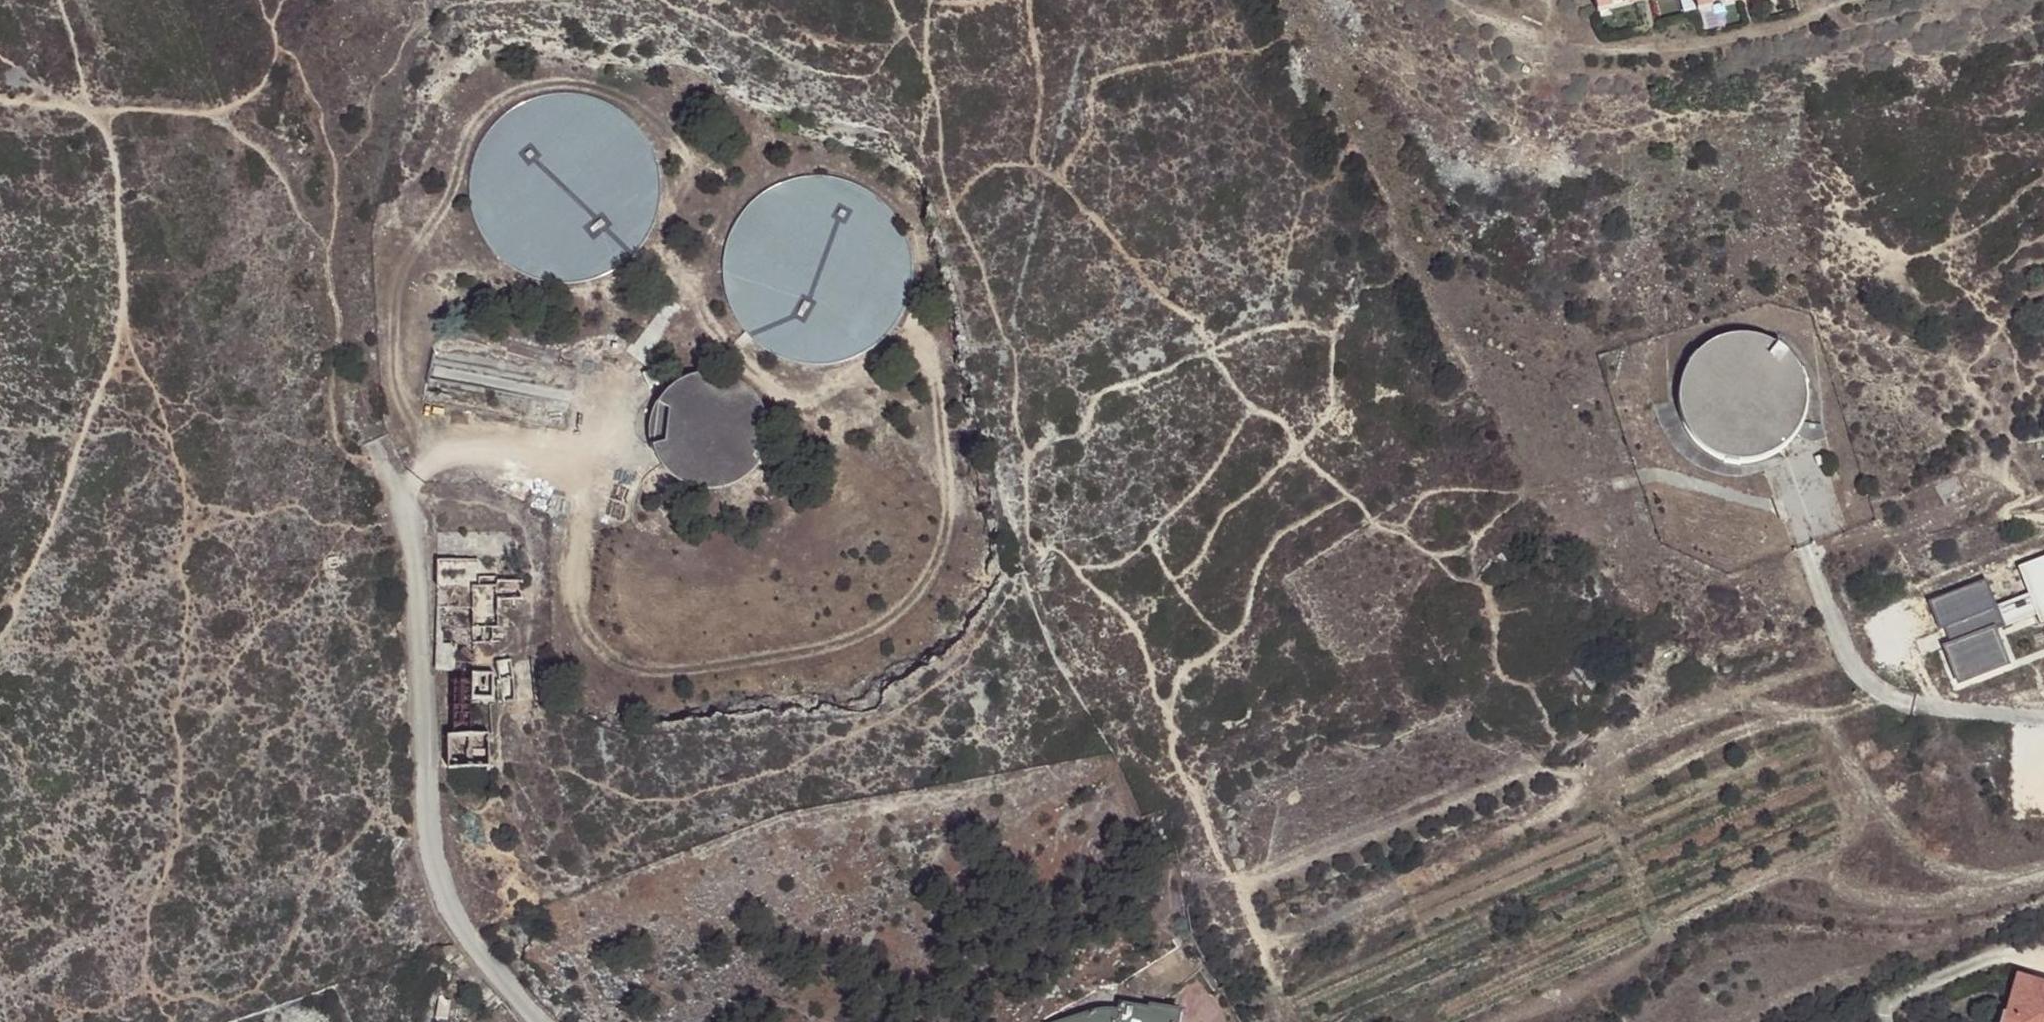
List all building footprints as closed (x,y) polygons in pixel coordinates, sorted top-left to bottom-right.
[(554,94),(541,96),(529,100),(517,106),(505,113),(495,122),(487,133),(480,144),(474,156),(470,169),(468,182),(468,195),(470,209),(474,222),(479,234),(486,245),(495,255),(504,265),(515,272),(527,278),(540,282),(553,285),(567,285),(580,284),(593,281),(605,276),(617,269),(628,261),(637,251),(645,241),(651,229),(656,216),(659,203),(660,190),(659,177),(656,164),(652,151),(646,139),(638,128),(628,119),(618,110),(606,104),(594,99),(581,95),(568,94),(554,94)] [(781,184),(769,189),(758,197),(748,205),(740,215),(733,227),(727,238),(723,251),(722,264),(722,277),(723,290),(727,303),(732,315),(739,326),(747,337),(757,345),(768,353),(780,359),(792,363),(805,365),(818,366),(832,364),(844,362),(857,357),(868,350),(878,342),(888,333),(896,322),(902,310),(906,298),(909,285),(910,272),(909,259),(907,246),(902,233),(896,222),(889,211),(880,202),(869,193),(858,187),(846,182),(833,179),(820,177),(806,177),(794,180),(781,184)] [(1799,428),(1802,423),(1805,415),(1806,406),(1807,398),(1807,389),(1805,380),(1802,371),(1798,363),(1792,356),(1786,349),(1779,344),(1771,339),(1763,336),(1754,334),(1745,333),(1736,333),(1727,334),(1719,337),(1711,341),(1703,346),(1696,352),(1691,359),(1688,363),(1684,371),(1681,379),(1679,388),(1678,397),(1679,406),(1681,414),(1684,423),(1688,431),(1693,438),(1699,445),(1706,450),(1714,455),(1722,458),(1731,461),(1740,461),(1749,461),(1758,460),(1766,457),(1770,455),(1778,451),(1785,445),(1792,439),(1795,435),(1799,428)] [(659,398),(656,402),(665,417),(668,417),(667,432),(663,432),(651,443),(652,445),(655,453),(658,460),(663,467),(669,473),(675,478),(686,484),(702,488),(714,488),(726,485),(738,480),(745,476),(751,470),(756,464),(762,454),(766,442),(767,434),(767,426),(765,414),(761,402),(756,395),(751,389),(742,381),(731,375),(723,372),(715,371),(703,371),(691,373),(683,376),(676,380),(666,388),(659,398)] [(665,417),(656,402),(652,413),(650,425),(650,433),(651,443),(663,432),(667,432),(668,417),(665,417)] [(1821,424),(1802,423),(1799,428),(1795,435),(1807,441),(1817,442),(1824,437),(1821,424)] [(2021,541),(2025,571),(2043,568),(2043,538),(2021,541)] [(1970,546),(1974,585),(1937,589),(1940,625),(1978,621),(1981,639),(2043,634),(2043,568),(2025,571),(2021,541),(1970,546)] [(438,587),(438,670),(455,670),(455,644),(473,644),(473,607),(448,608),(448,587),(438,587)] [(448,735),(449,768),(490,766),(489,734),(448,735)] [(2019,976),(2004,1021),(2043,1021),(2043,984),(2019,976)] [(1065,1021),(1178,1021),(1179,1011),(1152,1005),(1151,1009),(1122,1005),(1121,1011),(1101,1009),(1065,1021)]
